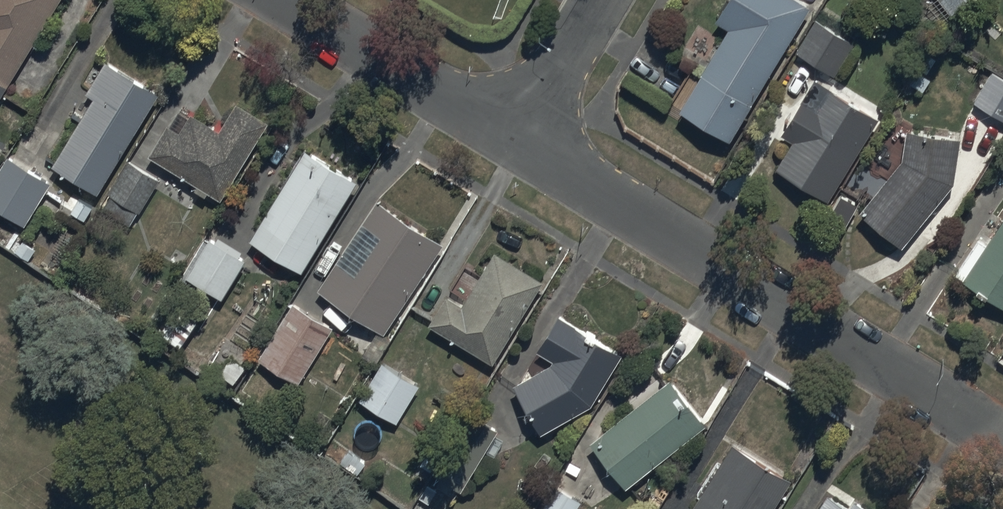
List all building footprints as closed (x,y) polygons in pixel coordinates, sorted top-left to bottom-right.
[(57,0),(0,0),(0,95),(57,0)] [(730,137),(810,5),(802,0),(727,0),(717,17),(731,25),(681,107),(730,137)] [(953,13),(970,0),(942,0),(953,13)] [(796,51),(835,75),(856,41),(816,17),(796,51)] [(100,191),(159,91),(107,60),(85,96),(90,99),(52,163),(100,191)] [(1002,118),(1002,78),(992,71),(974,99),(1002,118)] [(776,168),(829,200),(879,117),(826,85),(813,106),(801,98),(781,132),(793,139),(776,168)] [(181,107),(151,152),(197,182),(194,186),(205,194),(209,188),(220,195),(269,120),(238,99),(219,128),(193,111),(191,114),(181,107)] [(860,211),(902,245),(954,182),(960,135),(908,128),(905,156),(860,211)] [(306,145),(304,147),(251,235),(305,268),(360,178),(306,145)] [(0,165),(0,208),(25,224),(53,180),(9,152),(0,165)] [(160,177),(126,156),(105,191),(111,194),(103,207),(130,225),(160,177)] [(444,241),(378,197),(318,288),(384,332),(444,241)] [(1002,304),(1002,218),(964,279),(1002,304)] [(209,234),(185,271),(223,296),(247,259),(209,234)] [(494,362),(543,277),(495,249),(465,300),(450,291),(431,325),(494,362)] [(299,381),(333,325),(292,300),(258,356),(299,381)] [(554,357),(515,381),(541,431),(592,404),(624,350),(558,311),(537,347),(554,357)] [(383,360),(359,398),(396,421),(420,383),(383,360)] [(590,438),(626,484),(707,421),(672,376),(661,385),(656,380),(630,401),(633,405),(590,438)] [(461,489),(498,427),(474,412),(436,474),(461,489)] [(793,477),(735,439),(720,462),(718,460),(696,494),(699,495),(690,508),(772,508),(793,477)] [(556,481),(538,508),(577,508),(584,499),(556,481)] [(833,483),(816,508),(874,508),(833,483)]
